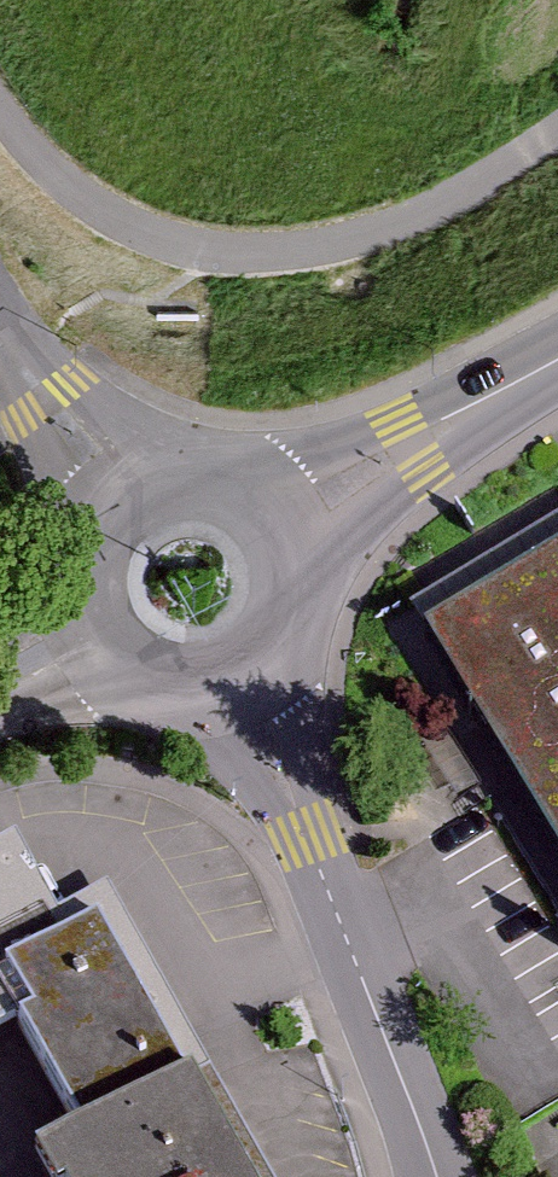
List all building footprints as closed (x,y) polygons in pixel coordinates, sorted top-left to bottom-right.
[(381,630),(557,921),(557,523),(381,630)] [(0,850),(0,1036),(16,1028),(77,1137),(34,1159),(43,1176),(250,1176),(107,919),(80,930),(31,835),(0,850)]
